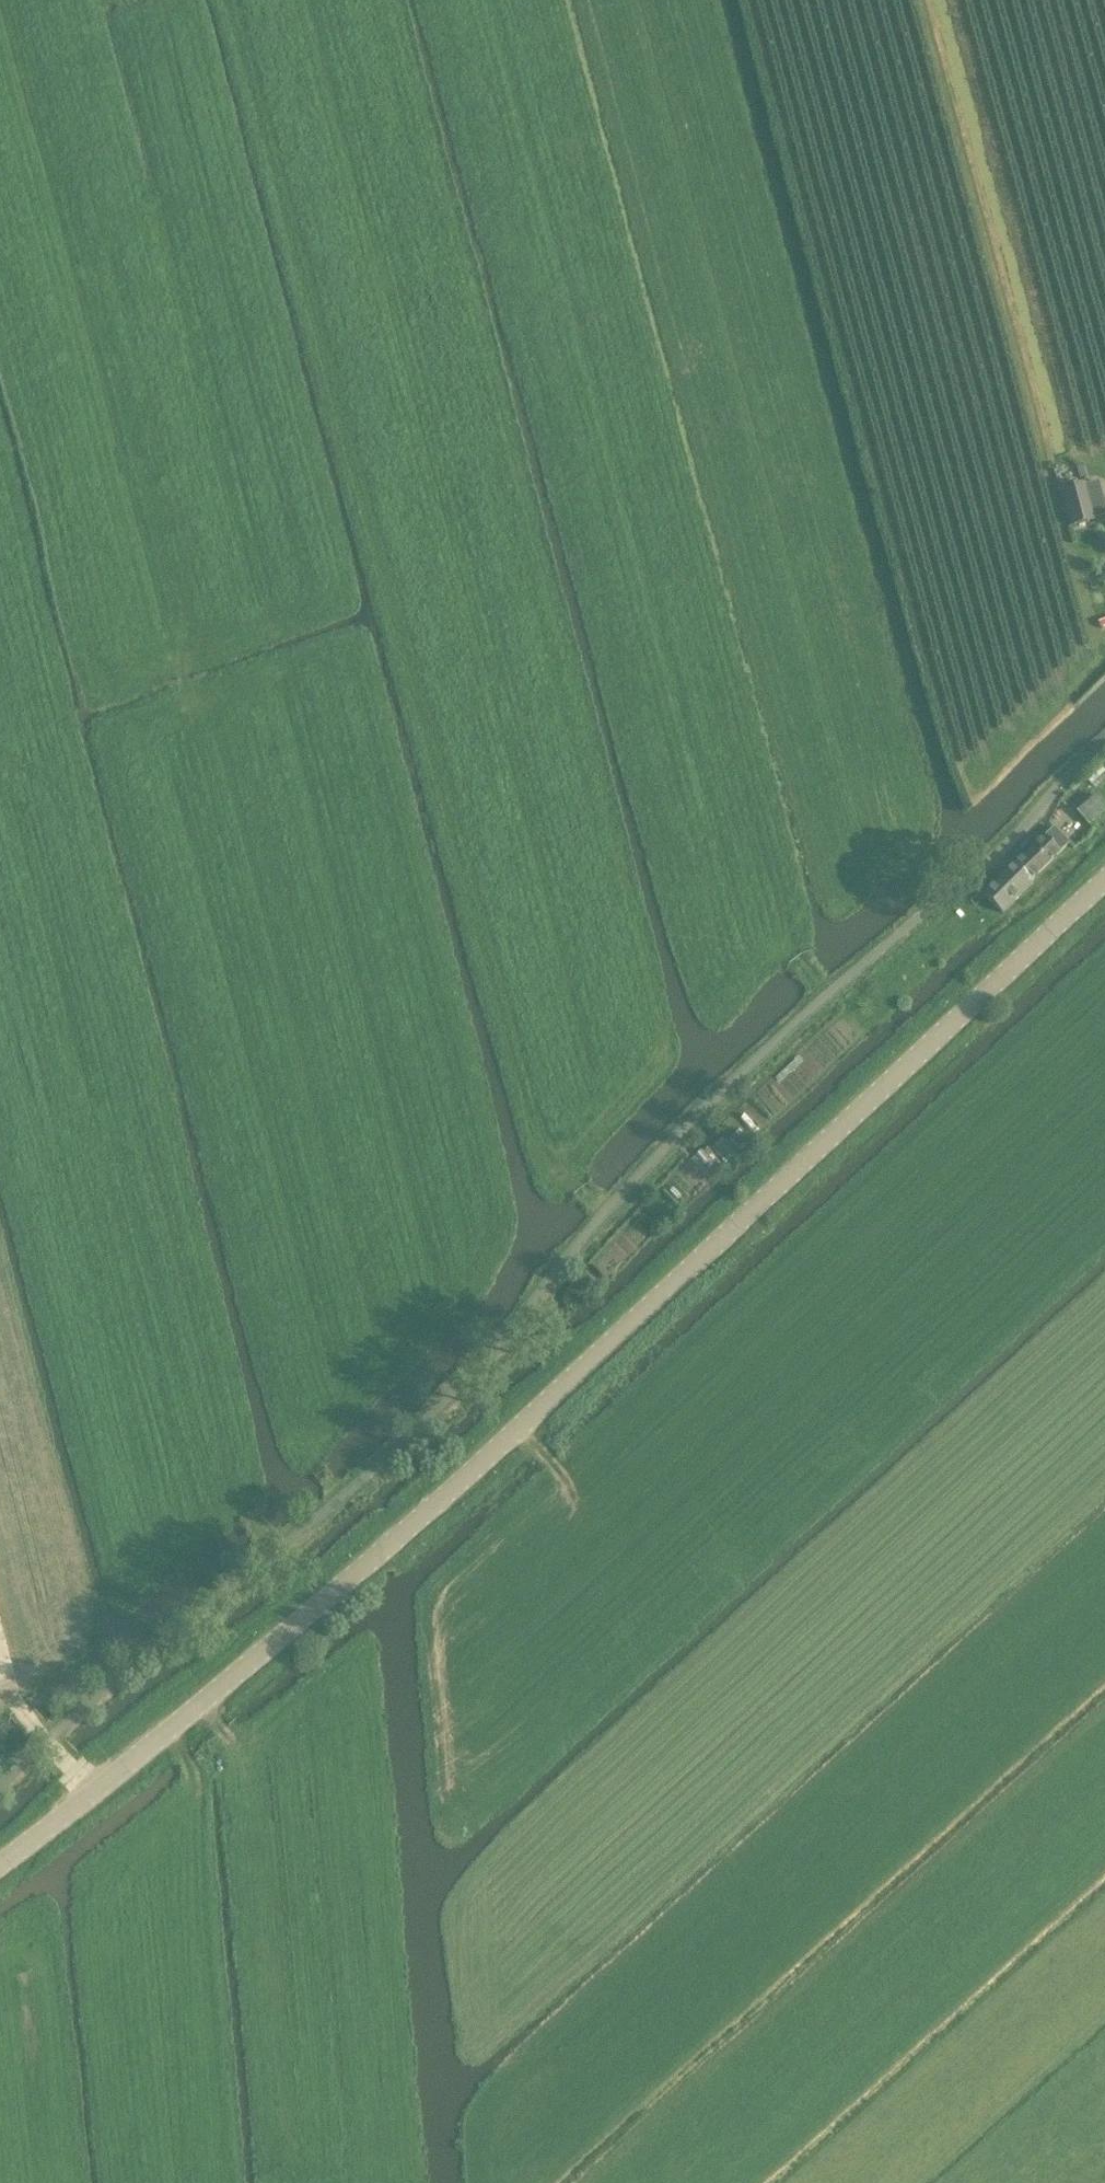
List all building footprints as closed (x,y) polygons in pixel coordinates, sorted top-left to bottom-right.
[(1098,482),(1083,486),(1088,502),(1102,499),(1098,482)] [(1083,484),(1061,489),(1071,526),(1093,520),(1088,502),(1083,486),(1083,484)] [(1077,811),(1089,824),(1104,809),(1104,805),(1096,795),(1077,811)] [(1054,828),(984,895),(1001,914),(1032,884),(1029,882),(1068,843),(1054,828)] [(733,1151),(743,1142),(735,1134),(725,1143),(733,1151)] [(733,1151),(725,1143),(722,1139),(714,1146),(725,1158),(733,1151)] [(708,1179),(718,1169),(700,1151),(690,1161),(708,1179)]
